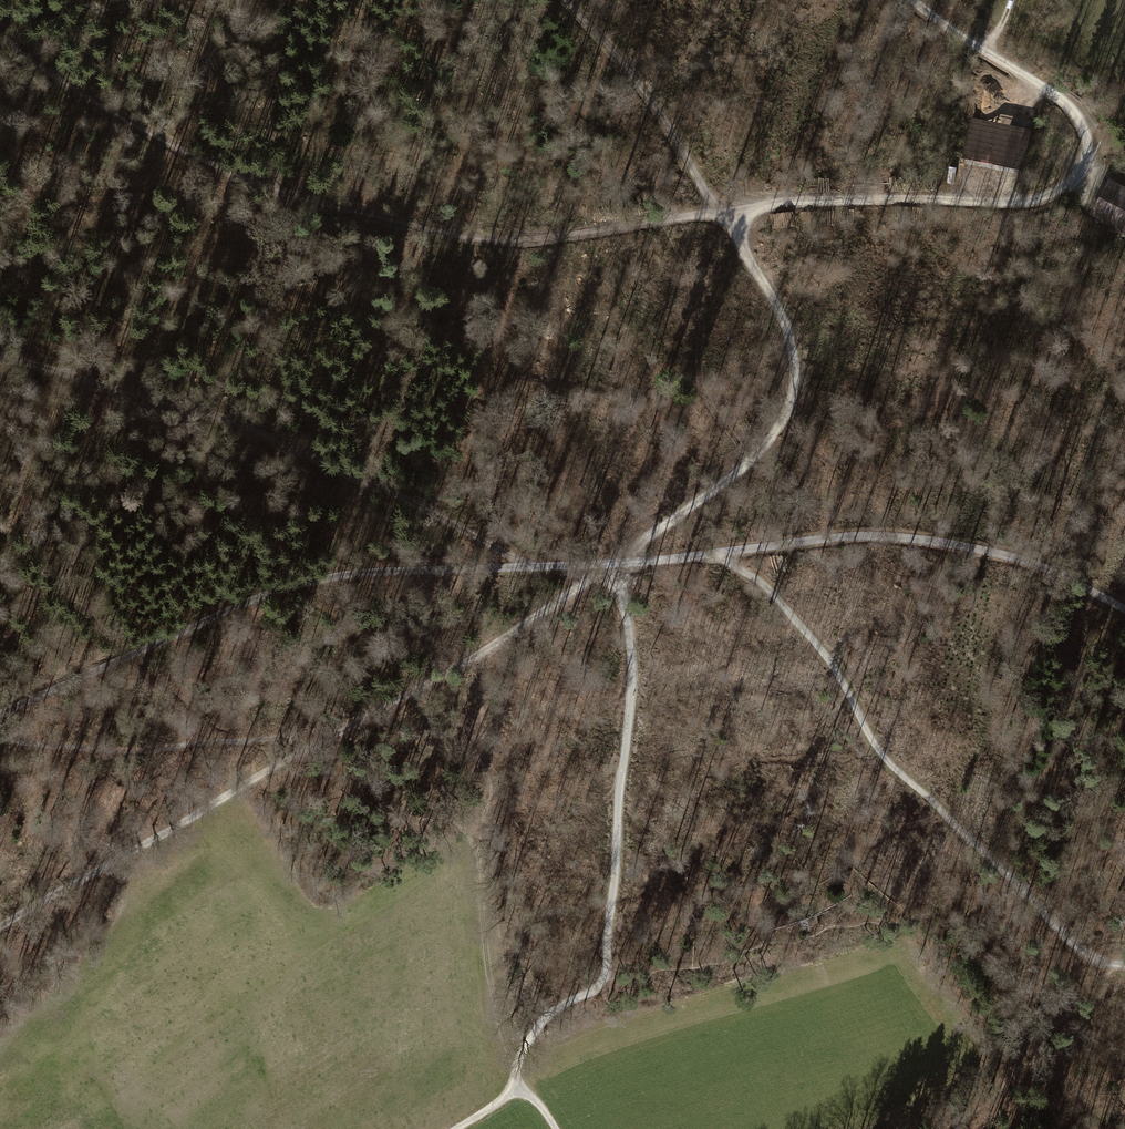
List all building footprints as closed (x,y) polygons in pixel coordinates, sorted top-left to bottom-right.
[(1032,129),(975,118),(967,158),(1024,169),(1032,129)] [(1120,174),(1105,197),(1100,207),(1124,223),(1124,177),(1120,174)]
